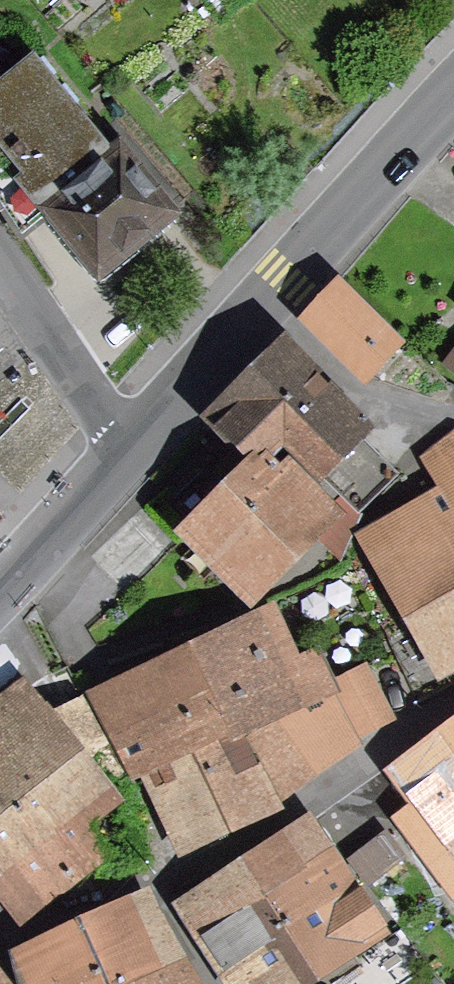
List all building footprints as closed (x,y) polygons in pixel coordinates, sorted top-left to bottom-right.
[(100,272),(170,214),(110,140),(102,147),(33,64),(0,91),(0,203),(22,236),(24,234),(8,210),(32,189),(100,272)] [(401,343),(345,286),(310,325),(354,371),(369,378),(401,343)] [(222,465),(241,484),(287,438),(357,510),(394,476),(356,436),(363,429),(287,349),(214,420),(235,441),(226,450),(231,456),(222,465)] [(374,532),(421,611),(453,592),(453,435),(425,457),(448,490),(374,532)] [(341,560),(361,514),(357,510),(287,438),(192,532),(250,592),(312,531),(341,560)] [(421,611),(452,664),(453,663),(453,592),(421,611)] [(298,665),(276,621),(195,659),(226,727),(237,722),(259,710),(264,720),(300,701),(305,707),(332,691),(315,657),(298,665)] [(147,765),(157,761),(226,727),(195,659),(124,693),(126,697),(99,711),(131,773),(147,765)] [(103,737),(83,699),(47,721),(2,757),(0,754),(0,819),(103,737)] [(341,704),(314,721),(305,707),(279,724),(313,775),(359,741),(341,704)] [(260,805),(270,801),(237,722),(226,727),(157,761),(148,767),(170,815),(179,811),(194,841),(262,809),(260,805)] [(253,741),(287,793),(313,775),(279,724),(253,741)] [(407,821),(452,879),(453,877),(453,727),(397,770),(425,808),(407,821)] [(122,773),(103,737),(0,819),(0,874),(28,911),(88,864),(62,831),(70,826),(65,820),(122,773)] [(244,867),(310,968),(349,943),(304,874),(311,824),(247,865),(244,867)] [(310,968),(244,867),(182,911),(222,971),(247,955),(266,983),(286,983),(310,968)] [(107,965),(143,944),(134,928),(125,909),(18,957),(26,983),(117,983),(107,965)] [(174,959),(151,920),(134,928),(143,944),(107,965),(117,983),(185,983),(171,961),(174,959)]
